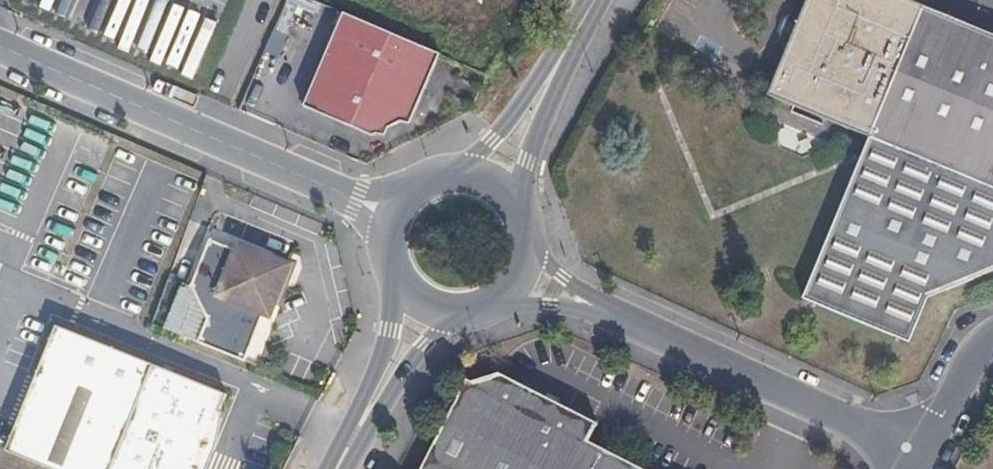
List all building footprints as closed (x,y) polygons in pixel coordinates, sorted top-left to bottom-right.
[(295,4),(307,10),(311,1),(309,0),(285,0),(276,19),(286,23),(295,4)] [(992,273),(992,37),(903,0),(809,0),(768,98),(869,139),(802,299),(909,344),(928,300),(992,273)] [(439,53),(344,13),(301,116),(367,143),(411,121),(439,53)] [(206,323),(197,346),(243,365),(262,319),(269,322),(288,276),(235,254),(232,261),(207,250),(188,296),(206,323)] [(6,450),(50,468),(196,468),(226,398),(57,328),(6,450)] [(428,468),(642,468),(592,443),(601,426),(562,406),(559,405),(556,410),(547,405),(549,400),(547,399),(506,378),(480,386),(472,382),(428,468)] [(549,395),(547,399),(549,400),(547,405),(556,410),(559,405),(562,406),(564,402),(549,395)]
